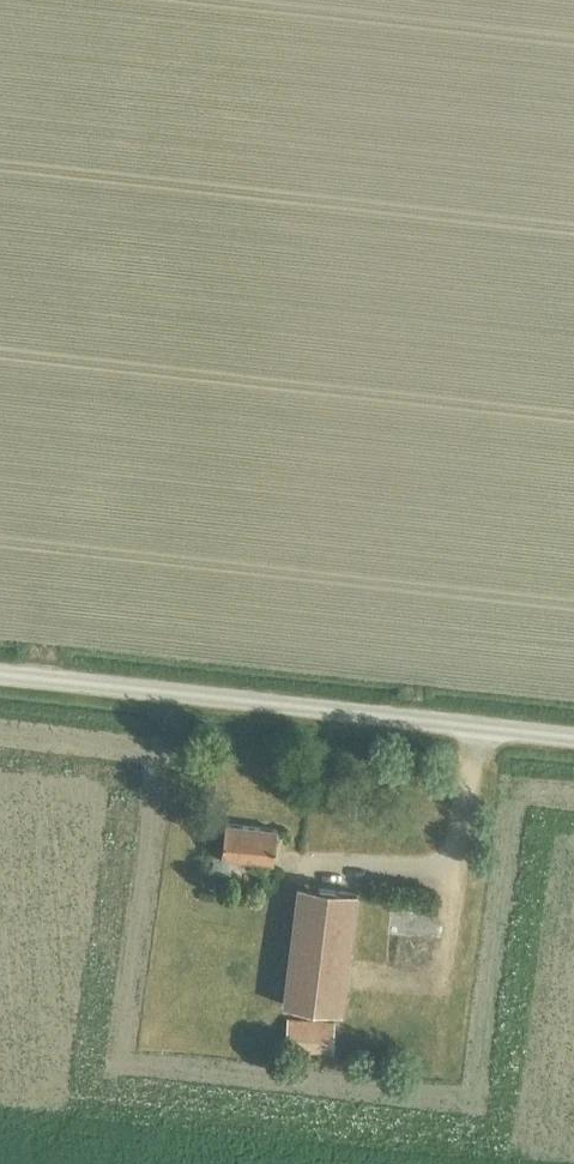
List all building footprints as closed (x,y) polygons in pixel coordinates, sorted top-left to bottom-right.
[(225,823),(222,855),(216,855),(214,877),(228,879),(231,857),(274,862),(278,829),(225,823)] [(284,1010),(344,1017),(358,896),(299,889),(284,1010)] [(381,933),(429,936),(430,910),(382,907),(381,933)] [(287,1019),(286,1047),(334,1050),(335,1022),(287,1019)]
